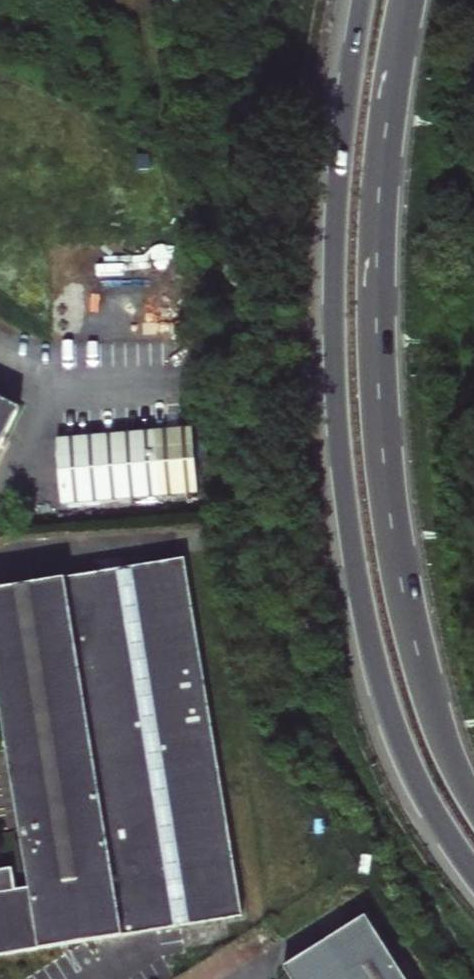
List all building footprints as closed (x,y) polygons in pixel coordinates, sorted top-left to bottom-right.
[(0,393),(0,449),(22,404),(0,393)] [(157,499),(152,435),(52,443),(57,507),(157,499)] [(185,561),(0,590),(0,708),(28,889),(11,892),(7,870),(0,871),(0,956),(243,918),(185,561)] [(284,967),(292,978),(407,978),(366,915),(284,967)]
